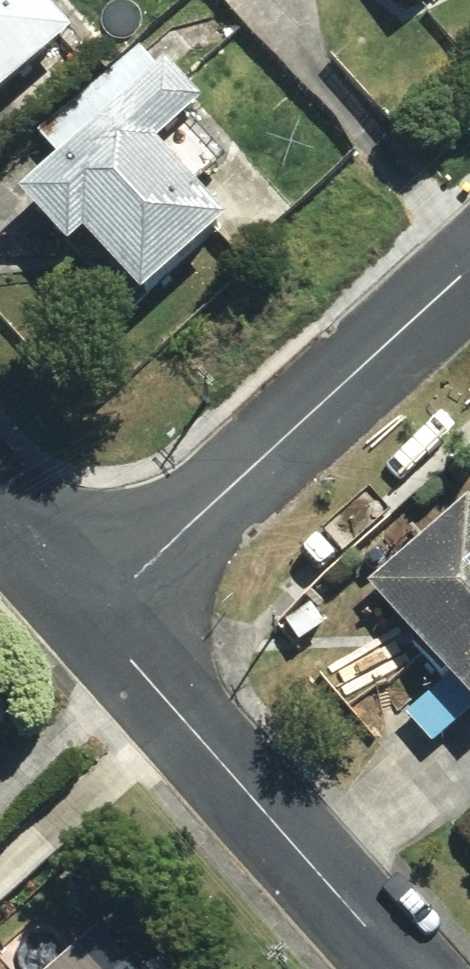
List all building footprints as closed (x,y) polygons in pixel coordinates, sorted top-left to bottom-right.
[(78,34),(49,0),(0,0),(0,100),(78,34)] [(90,235),(151,300),(234,223),(163,145),(208,104),(170,65),(28,195),(75,247),(90,235)] [(367,576),(469,687),(469,493),(466,489),(367,576)] [(75,939),(41,968),(102,968),(75,939)]
